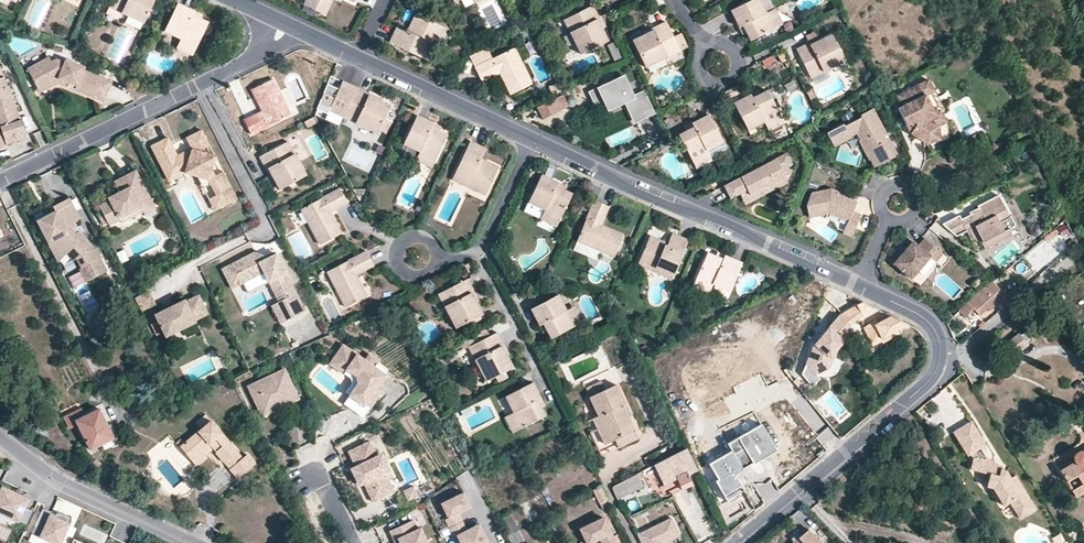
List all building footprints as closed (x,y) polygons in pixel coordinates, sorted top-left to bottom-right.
[(152,0),(110,0),(108,4),(142,20),(152,0)] [(303,4),(324,13),(331,0),(305,0),(303,4)] [(766,12),(759,0),(750,0),(731,9),(739,27),(743,26),(745,31),(750,40),(776,26),(776,25),(768,11),(766,12)] [(194,9),(177,1),(164,27),(180,35),(179,38),(195,46),(208,20),(199,15),(193,13),(194,9)] [(591,5),(563,19),(581,54),(606,42),(600,30),(595,21),(598,19),(591,5)] [(774,8),(768,11),(776,25),(776,26),(781,24),(774,8)] [(415,15),(407,32),(397,28),(389,43),(427,62),(435,44),(431,42),(439,26),(415,15)] [(633,42),(645,67),(680,50),(667,22),(653,29),(654,32),(646,36),(633,42)] [(443,28),(439,26),(431,42),(435,44),(443,28)] [(234,40),(238,37),(233,30),(229,34),(234,40)] [(797,48),(811,75),(845,59),(832,34),(820,40),(812,43),(811,40),(797,48)] [(192,51),(195,46),(179,38),(176,43),(192,51)] [(482,80),(501,70),(512,92),(532,82),(514,47),(475,66),(482,80)] [(55,62),(52,58),(30,68),(40,88),(60,78),(98,95),(96,100),(107,105),(115,84),(87,72),(88,69),(70,62),(69,64),(61,60),(55,62)] [(254,87),(264,107),(245,117),(253,132),(291,112),(273,76),(254,87)] [(3,129),(8,147),(29,140),(24,122),(22,123),(12,87),(10,87),(7,78),(0,80),(0,90),(0,129),(3,129)] [(98,95),(60,78),(40,88),(43,93),(62,84),(96,100),(98,95)] [(933,112),(924,95),(933,90),(927,79),(896,96),(902,106),(897,109),(906,125),(908,124),(913,128),(910,133),(926,144),(939,137),(937,124),(930,120),(927,115),(933,112)] [(617,80),(588,94),(595,109),(608,103),(610,108),(625,101),(635,123),(655,113),(643,90),(634,95),(629,85),(621,89),(617,80)] [(344,117),(357,88),(345,83),(341,90),(329,84),(318,109),(330,115),(331,111),(344,117)] [(380,134),(393,107),(381,102),(371,97),(372,95),(357,88),(344,117),(380,134)] [(945,120),(939,108),(942,107),(933,90),(924,95),(933,112),(927,115),(930,120),(937,124),(939,137),(948,133),(945,120)] [(750,95),(733,103),(747,131),(763,122),(765,125),(780,117),(767,91),(758,96),(752,99),(750,95)] [(567,106),(562,96),(538,108),(542,118),(567,106)] [(885,140),(883,137),(886,135),(873,109),(825,134),(832,146),(856,134),(873,167),(897,155),(888,139),(885,140)] [(707,113),(690,122),(692,128),(686,130),(678,134),(691,160),(708,152),(706,148),(721,140),(707,113)] [(419,116),(406,144),(422,151),(421,154),(438,162),(450,135),(442,131),(435,128),(437,124),(419,116)] [(783,122),(780,117),(765,125),(767,130),(783,122)] [(692,128),(690,122),(684,126),(686,130),(692,128)] [(238,203),(224,175),(216,179),(213,173),(217,159),(205,156),(203,152),(211,148),(203,133),(195,137),(192,146),(194,151),(195,151),(193,157),(185,162),(182,157),(180,158),(171,140),(153,149),(167,178),(176,174),(180,182),(186,178),(199,181),(209,183),(212,188),(217,198),(215,200),(221,211),(238,203)] [(268,167),(270,165),(275,174),(281,187),(306,174),(289,139),(261,153),(268,167)] [(473,141),(460,168),(476,176),(474,178),(491,186),(502,160),(494,157),(487,153),(489,148),(473,141)] [(494,157),(496,152),(489,148),(487,153),(494,157)] [(193,157),(195,151),(194,151),(182,157),(185,162),(193,157)] [(691,160),(695,165),(710,157),(708,152),(691,160)] [(435,167),(438,162),(421,154),(418,159),(435,167)] [(728,198),(737,193),(744,189),(748,196),(778,181),(783,178),(782,176),(787,173),(785,168),(789,166),(784,155),(722,187),(728,198)] [(120,190),(131,184),(127,179),(138,173),(136,168),(115,179),(120,190)] [(120,219),(121,222),(143,211),(140,205),(152,199),(138,173),(127,179),(131,184),(120,190),(108,196),(109,198),(111,202),(100,208),(109,224),(120,219)] [(180,182),(176,174),(167,178),(172,186),(180,182)] [(564,189),(556,186),(558,182),(542,174),(529,202),(546,209),(544,212),(560,220),(572,193),(564,189)] [(474,178),(472,184),(488,191),(491,186),(474,178)] [(212,188),(209,183),(199,181),(204,192),(212,188)] [(778,181),(748,196),(744,189),(737,193),(743,205),(781,185),(778,181)] [(321,242),(342,231),(330,210),(348,200),(341,187),(303,206),(321,242)] [(808,219),(828,215),(847,223),(842,234),(851,238),(859,216),(851,213),(852,211),(849,210),(852,202),(835,196),(836,194),(829,191),(811,195),(806,207),(808,219)] [(1000,224),(1010,219),(998,197),(978,207),(980,211),(962,221),(960,217),(942,226),(956,238),(967,233),(975,228),(981,240),(986,249),(1007,239),(1004,233),(1000,224)] [(98,204),(100,208),(111,202),(109,198),(98,204)] [(156,208),(152,199),(140,205),(143,211),(144,214),(156,208)] [(594,199),(577,239),(614,255),(623,234),(601,225),(610,206),(594,199)] [(221,211),(215,200),(209,203),(215,214),(221,211)] [(50,217),(42,222),(62,262),(70,254),(75,261),(83,257),(87,267),(82,269),(88,282),(107,272),(96,251),(81,234),(78,237),(73,232),(79,229),(76,224),(81,221),(72,203),(57,210),(59,213),(55,215),(57,218),(52,220),(50,217)] [(544,212),(542,217),(557,225),(560,220),(544,212)] [(1017,233),(1010,219),(1000,224),(1004,233),(1007,239),(1017,233)] [(842,232),(846,224),(837,220),(833,229),(842,232)] [(981,240),(975,228),(967,233),(973,244),(981,240)] [(688,240),(672,233),(668,243),(650,236),(639,260),(655,266),(653,270),(672,278),(688,240)] [(943,255),(926,239),(919,247),(914,242),(895,264),(912,279),(931,258),(936,263),(943,255)] [(278,241),(270,244),(275,254),(282,251),(278,241)] [(367,250),(328,271),(348,307),(367,296),(356,274),(375,264),(367,250)] [(724,256),(722,259),(716,257),(707,253),(695,279),(712,286),(713,284),(729,290),(741,263),(724,256)] [(305,314),(276,256),(270,260),(268,261),(267,259),(255,255),(222,272),(232,291),(264,275),(279,304),(277,306),(286,324),(305,314)] [(639,260),(638,264),(653,270),(655,266),(639,260)] [(695,279),(692,286),(709,293),(712,286),(695,279)] [(468,280),(440,295),(458,329),(483,315),(476,304),(472,295),(475,293),(468,280)] [(993,283),(980,294),(960,310),(966,317),(974,310),(979,316),(989,309),(990,310),(1005,298),(993,283)] [(541,323),(545,321),(548,328),(552,337),(578,323),(570,307),(567,309),(559,293),(532,307),(541,323)] [(186,303),(185,301),(154,315),(165,338),(195,323),(194,321),(207,313),(199,297),(186,303)] [(838,314),(849,326),(872,308),(860,302),(838,314)] [(576,304),(570,307),(578,323),(584,320),(576,304)] [(286,324),(277,306),(272,308),(281,326),(286,324)] [(849,326),(838,314),(814,345),(805,364),(817,373),(830,367),(837,349),(853,330),(849,326)] [(881,340),(880,338),(889,335),(908,326),(907,325),(896,319),(889,316),(878,322),(877,319),(871,321),(872,323),(863,328),(871,345),(881,340)] [(512,367),(506,356),(501,346),(504,345),(497,332),(470,347),(487,380),(512,367)] [(891,339),(889,335),(880,338),(881,340),(883,344),(891,339)] [(1029,348),(1020,335),(1000,349),(1010,362),(1029,348)] [(337,369),(349,352),(342,347),(327,369),(348,383),(349,386),(345,392),(349,395),(357,385),(356,381),(337,369)] [(377,385),(386,371),(376,364),(373,368),(364,362),(349,352),(337,369),(356,381),(357,385),(349,395),(355,399),(349,408),(362,417),(379,394),(373,390),(377,385)] [(376,364),(377,362),(368,356),(364,362),(373,368),(376,364)] [(299,399),(284,369),(248,387),(261,412),(289,398),(292,403),(299,399)] [(607,388),(603,380),(588,387),(592,396),(607,388)] [(545,414),(541,407),(538,400),(542,398),(534,382),(508,395),(515,409),(511,411),(519,427),(545,414)] [(616,439),(636,429),(623,404),(627,402),(618,383),(607,388),(592,396),(601,414),(594,417),(607,443),(616,439)] [(379,394),(382,388),(377,385),(373,390),(379,394)] [(349,408),(355,399),(349,395),(343,404),(349,408)] [(289,398),(261,412),(263,417),(292,403),(289,398)] [(91,449),(114,438),(99,408),(85,415),(81,409),(65,417),(70,429),(79,425),(91,449)] [(511,411),(506,413),(514,429),(519,427),(511,411)] [(182,450),(193,462),(214,443),(218,447),(231,460),(239,453),(211,422),(182,450)] [(988,459),(981,447),(986,445),(972,422),(955,432),(969,455),(971,454),(973,459),(983,461),(980,472),(990,475),(987,487),(994,488),(1004,506),(1011,502),(1020,518),(1036,508),(1015,475),(1011,478),(1006,470),(1002,470),(996,468),(997,465),(994,461),(988,459)] [(772,444),(760,424),(726,444),(730,452),(739,467),(741,470),(752,463),(749,457),(772,444)] [(616,439),(620,446),(639,436),(636,429),(616,439)] [(218,447),(214,443),(193,462),(200,469),(213,456),(211,454),(218,447)] [(749,457),(752,463),(775,450),(772,444),(749,457)] [(369,461),(373,459),(365,445),(362,446),(369,461)] [(372,481),(381,476),(373,459),(369,461),(362,446),(348,453),(355,468),(352,469),(360,487),(365,497),(369,495),(377,491),(372,481)] [(653,466),(662,485),(676,478),(687,473),(696,468),(696,466),(687,448),(653,466)] [(739,467),(730,452),(708,465),(717,481),(715,482),(726,502),(743,492),(735,478),(732,480),(728,473),(739,467)] [(1072,490),(1083,483),(1083,453),(1083,452),(1081,452),(1079,452),(1076,453),(1073,455),(1074,462),(1060,470),(1072,490)] [(231,460),(236,466),(245,458),(239,453),(231,460)] [(345,455),(352,469),(355,468),(348,453),(345,455)] [(236,466),(245,475),(257,464),(248,455),(245,458),(236,466)] [(1057,464),(1060,470),(1074,462),(1073,455),(1057,464)] [(377,457),(373,459),(381,476),(386,474),(377,457)] [(980,472),(983,461),(973,459),(971,470),(980,472)] [(360,487),(352,469),(347,472),(355,489),(360,487)] [(613,487),(619,498),(643,486),(639,479),(644,476),(641,472),(613,487)] [(687,473),(676,478),(682,490),(693,485),(687,473)] [(377,491),(369,495),(373,503),(390,495),(384,482),(381,476),(372,481),(377,491)] [(1072,490),(1077,497),(1083,493),(1083,483),(1072,490)] [(602,485),(593,490),(599,503),(608,499),(607,496),(602,485)] [(0,494),(0,514),(28,526),(34,512),(25,508),(29,498),(4,487),(0,494)] [(415,487),(404,492),(410,502),(420,497),(415,487)] [(451,530),(465,523),(461,515),(473,508),(465,493),(442,505),(450,520),(447,521),(451,530)] [(638,512),(642,522),(669,509),(665,499),(638,512)] [(30,535),(48,542),(58,542),(68,521),(56,515),(53,520),(47,518),(48,515),(41,511),(30,535)] [(525,540),(514,516),(502,521),(513,542),(518,542),(525,540)] [(605,518),(581,529),(588,542),(593,542),(601,539),(603,542),(617,542),(605,518)] [(680,536),(671,518),(638,535),(642,542),(663,542),(662,540),(664,539),(669,541),(680,536)] [(424,529),(420,531),(416,522),(393,533),(397,542),(401,541),(402,542),(430,542),(424,529)] [(465,523),(451,530),(456,539),(459,538),(462,542),(484,542),(490,540),(481,525),(469,531),(465,523)] [(798,534),(801,538),(808,531),(805,528),(798,534)] [(801,538),(795,542),(819,542),(808,531),(801,538)] [(794,542),(795,542),(801,538),(798,534),(791,540),(794,542)]
